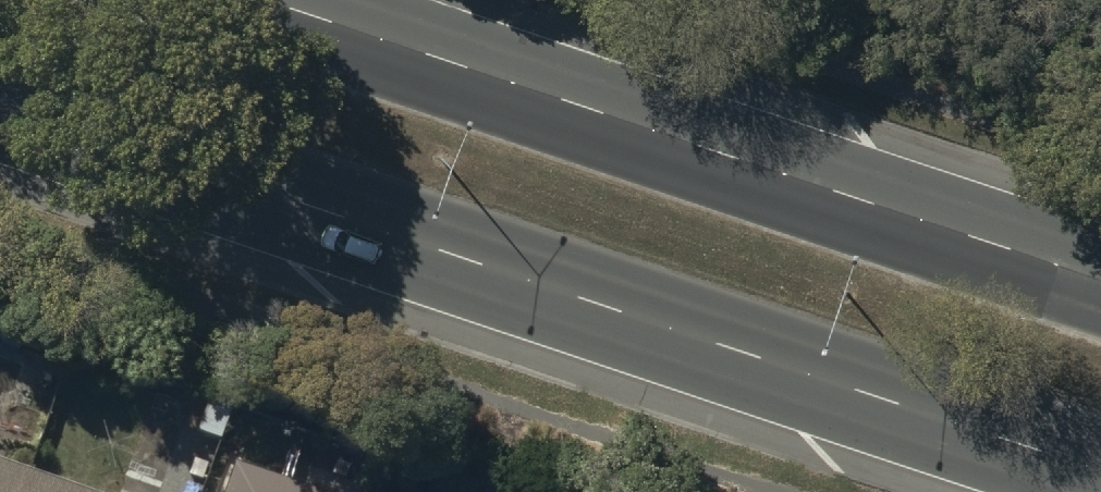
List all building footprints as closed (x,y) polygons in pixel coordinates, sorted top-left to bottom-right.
[(0,474),(0,491),(50,491),(0,474)] [(235,474),(229,491),(286,491),(235,474)]
